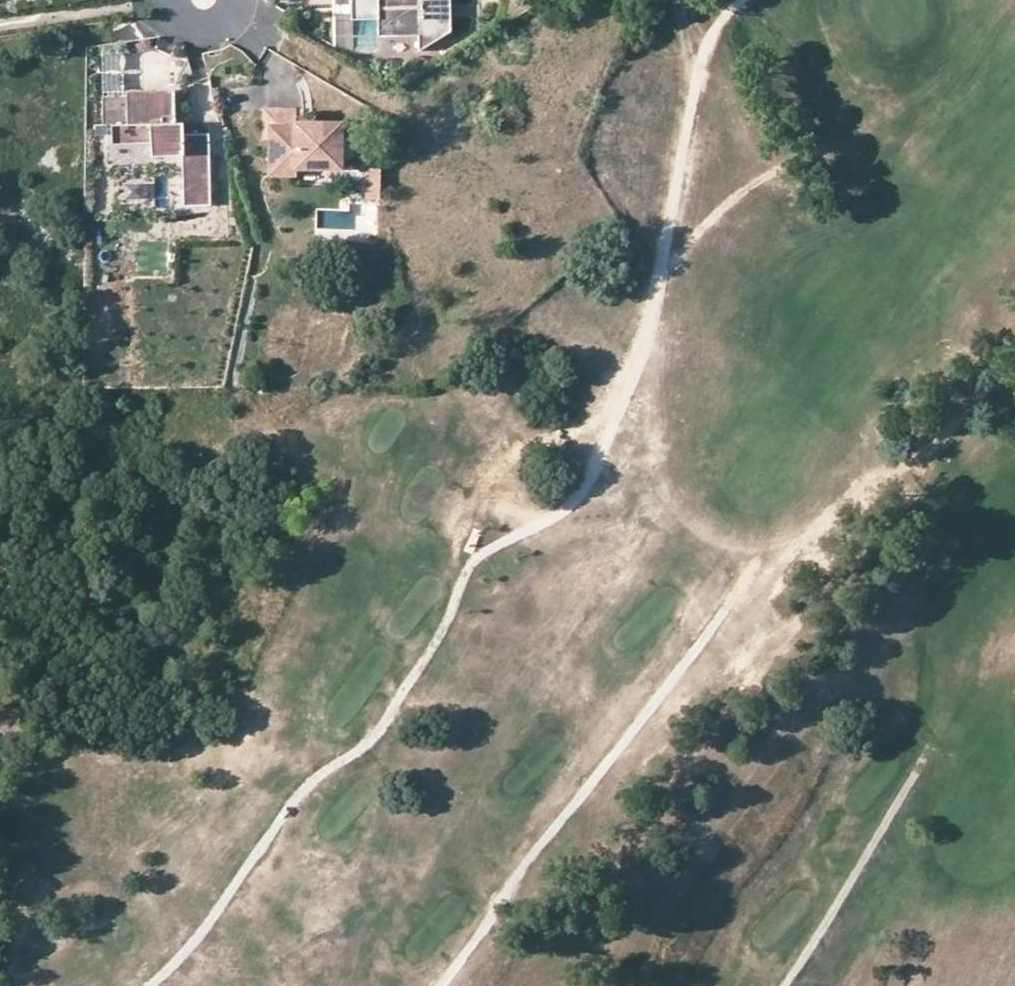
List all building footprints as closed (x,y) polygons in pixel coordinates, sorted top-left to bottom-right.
[(356,6),(377,6),(378,35),(418,34),(419,49),(451,29),(450,16),(450,2),(450,0),(356,0),(356,6)] [(450,2),(450,16),(473,15),(473,2),(450,2)] [(174,121),(173,88),(125,89),(125,93),(126,122),(150,121),(150,140),(150,154),(181,153),(182,204),(209,204),(208,131),(181,132),(181,121),(174,121)] [(125,93),(101,93),(101,122),(110,122),(126,122),(125,93)] [(262,106),(262,119),(312,120),(313,113),(294,113),(294,107),(262,106)] [(339,166),(340,120),(312,120),(262,119),(262,136),(267,136),(267,173),(295,174),(295,165),(339,166)] [(150,140),(150,121),(126,122),(110,122),(110,141),(150,140)] [(380,197),(379,165),(364,165),(364,197),(380,197)]
